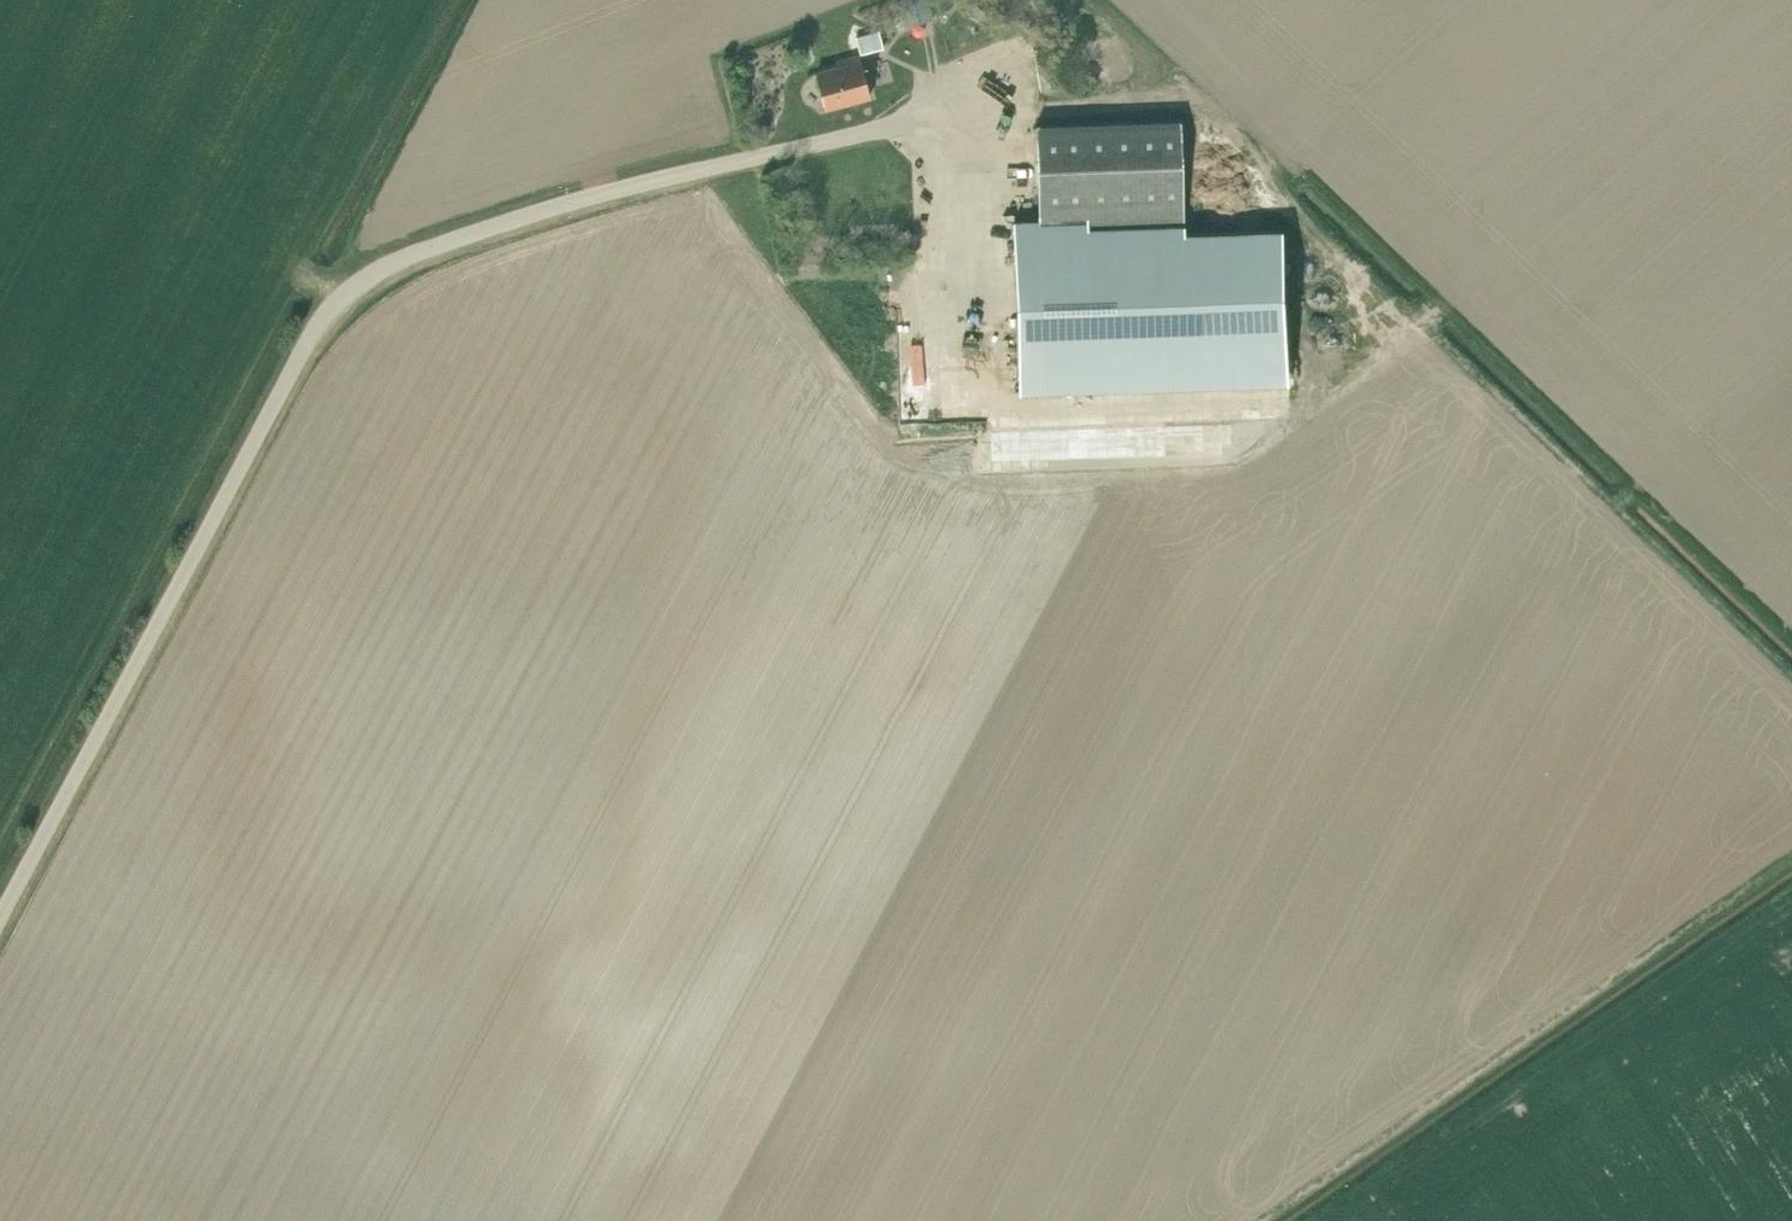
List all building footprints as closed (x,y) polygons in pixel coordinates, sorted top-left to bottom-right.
[(901,13),(912,9),(917,23),(934,17),(928,0),(896,0),(901,13)] [(879,30),(855,37),(859,54),(883,48),(879,30)] [(841,65),(816,71),(825,107),(870,96),(859,54),(839,59),(841,65)] [(1039,220),(1014,221),(1018,367),(1285,359),(1281,231),(1185,234),(1181,120),(1036,125),(1039,220)]
